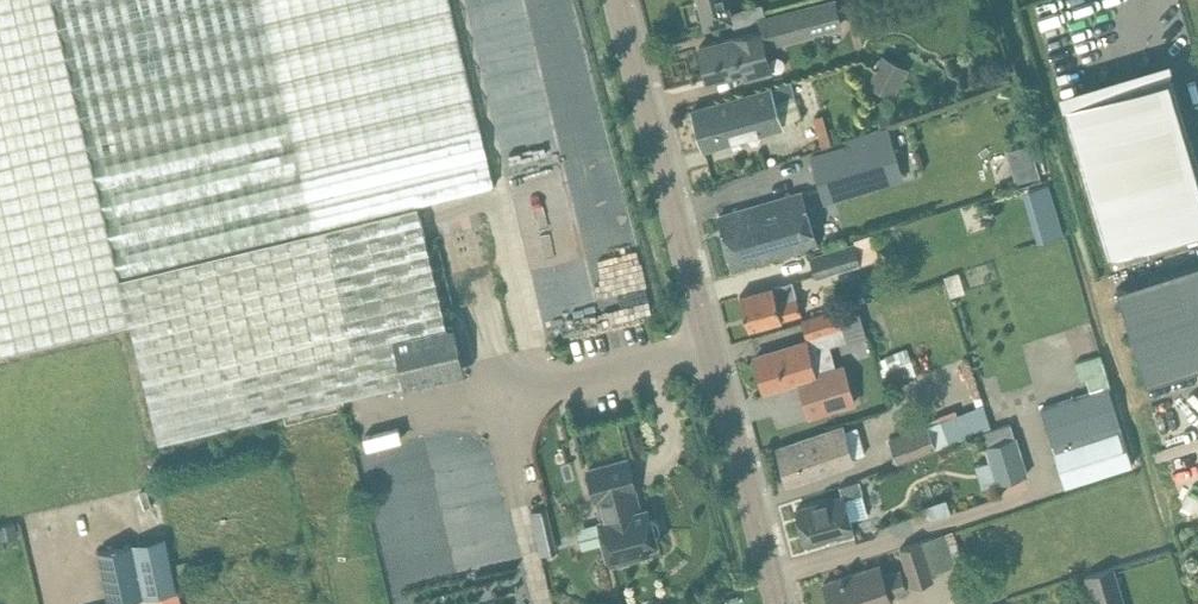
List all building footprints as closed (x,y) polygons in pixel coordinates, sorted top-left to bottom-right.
[(133,323),(161,440),(404,382),(406,388),(465,373),(454,324),(447,326),(418,204),(495,185),(450,0),(0,0),(0,355),(133,323)] [(700,46),(708,79),(731,73),(742,70),(744,79),(767,73),(773,71),(767,46),(829,30),(842,26),(835,0),(824,0),(821,1),(765,16),(759,18),(760,19),(762,29),(756,31),(723,40),(700,46)] [(707,22),(730,16),(733,15),(729,0),(701,0),(707,22)] [(762,4),(748,7),(751,21),(760,19),(759,18),(765,16),(762,4)] [(882,54),(867,84),(894,97),(909,68),(882,54)] [(1068,103),(1095,194),(1112,252),(1194,227),(1197,226),(1197,170),(1186,130),(1187,130),(1169,73),(1068,103)] [(716,102),(693,108),(704,148),(727,142),(745,137),(744,132),(780,121),(800,116),(790,81),(770,87),(716,102)] [(832,143),(823,113),(812,116),(821,147),(832,143)] [(888,133),(851,144),(866,190),(902,179),(888,133)] [(1031,143),(1006,151),(1011,164),(1035,157),(1031,143)] [(811,157),(825,203),(866,190),(851,144),(811,157)] [(817,243),(803,199),(801,191),(742,210),(719,215),(732,268),(756,262),(817,243)] [(815,277),(860,263),(854,244),(809,258),(815,277)] [(1117,288),(1132,335),(1154,328),(1197,314),(1197,262),(1117,288)] [(959,272),(944,277),(951,297),(966,292),(959,272)] [(749,327),(772,321),(802,313),(798,298),(779,303),(774,285),(740,294),(749,327)] [(855,402),(845,367),(843,361),(834,364),(829,345),(862,334),(854,304),(802,319),(808,341),(779,349),(756,356),(765,389),(766,389),(766,390),(799,380),(810,415),(855,402)] [(1132,335),(1147,382),(1197,366),(1197,314),(1154,328),(1132,335)] [(1089,393),(1109,387),(1109,386),(1110,386),(1101,353),(1076,361),(1081,378),(1084,377),(1089,393)] [(1109,387),(1089,393),(1040,409),(1066,488),(1135,466),(1109,387)] [(946,416),(929,424),(929,425),(938,448),(955,442),(946,416)] [(928,422),(890,436),(900,462),(938,448),(928,422)] [(779,447),(789,484),(789,483),(854,466),(845,430),(780,447),(779,447)] [(988,461),(975,465),(982,488),(1028,474),(1017,436),(984,446),(988,461)] [(642,551),(643,551),(649,549),(649,546),(658,544),(649,509),(638,511),(632,490),(637,489),(629,459),(588,470),(596,500),(599,499),(604,520),(600,522),(611,563),(643,554),(642,551)] [(867,514),(862,493),(863,493),(860,479),(840,485),(843,495),(797,508),(806,543),(854,530),(851,519),(867,514)] [(946,497),(921,506),(924,515),(932,519),(952,513),(946,497)] [(548,506),(531,510),(533,522),(550,518),(548,506)] [(15,522),(0,525),(3,538),(17,536),(15,522)] [(165,536),(131,543),(142,597),(176,590),(165,536)] [(824,582),(831,603),(865,603),(888,603),(890,603),(892,603),(889,594),(906,588),(905,587),(912,585),(912,586),(934,579),(932,573),(921,540),(901,547),(908,568),(901,570),(884,575),(880,564),(847,575),(824,582)] [(99,550),(111,603),(142,597),(131,543),(99,550)] [(1087,575),(1096,603),(1124,603),(1113,568),(1087,575)] [(955,596),(957,603),(978,603),(973,590),(955,596)]
